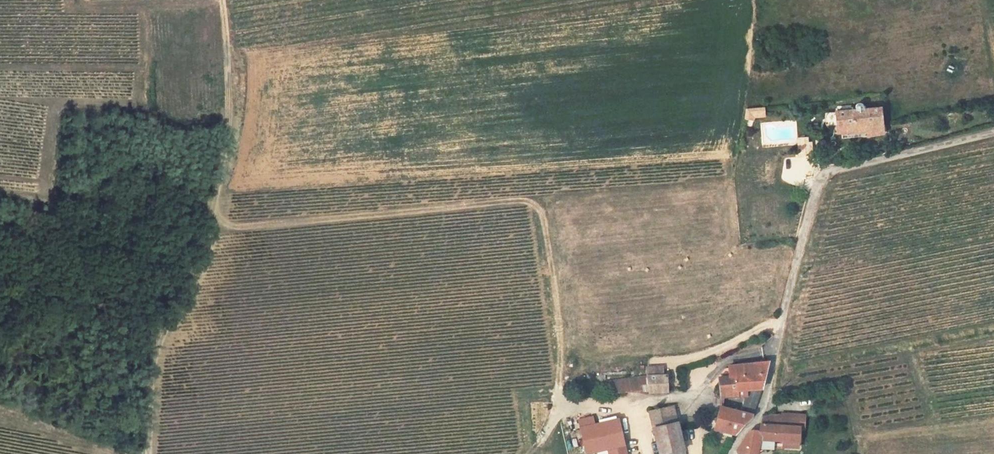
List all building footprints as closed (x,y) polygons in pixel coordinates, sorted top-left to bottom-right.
[(747,109),(745,120),(753,121),(754,118),(765,117),(764,108),(747,109)] [(838,128),(839,132),(867,127),(867,132),(868,136),(874,135),(883,134),(879,108),(827,115),(830,129),(838,128)] [(867,127),(839,132),(839,136),(867,132),(867,127)] [(737,413),(716,407),(712,422),(710,430),(729,435),(749,416),(756,396),(761,381),(766,361),(734,365),(717,375),(717,397),(740,398),(737,413)] [(670,392),(668,368),(649,369),(649,378),(608,380),(608,392),(650,390),(650,393),(670,392)] [(677,424),(672,426),(667,408),(649,413),(660,453),(668,453),(684,450),(677,424)] [(801,446),(802,430),(785,429),(785,418),(764,418),(760,427),(758,436),(744,436),(739,450),(741,453),(758,453),(759,452),(762,444),(776,445),(785,445),(785,453),(801,453),(801,446)] [(785,418),(785,429),(802,430),(808,430),(807,418),(785,418)] [(608,453),(624,453),(617,420),(580,428),(585,453),(607,448),(608,453)] [(759,452),(763,453),(774,453),(776,445),(762,444),(759,452)]
